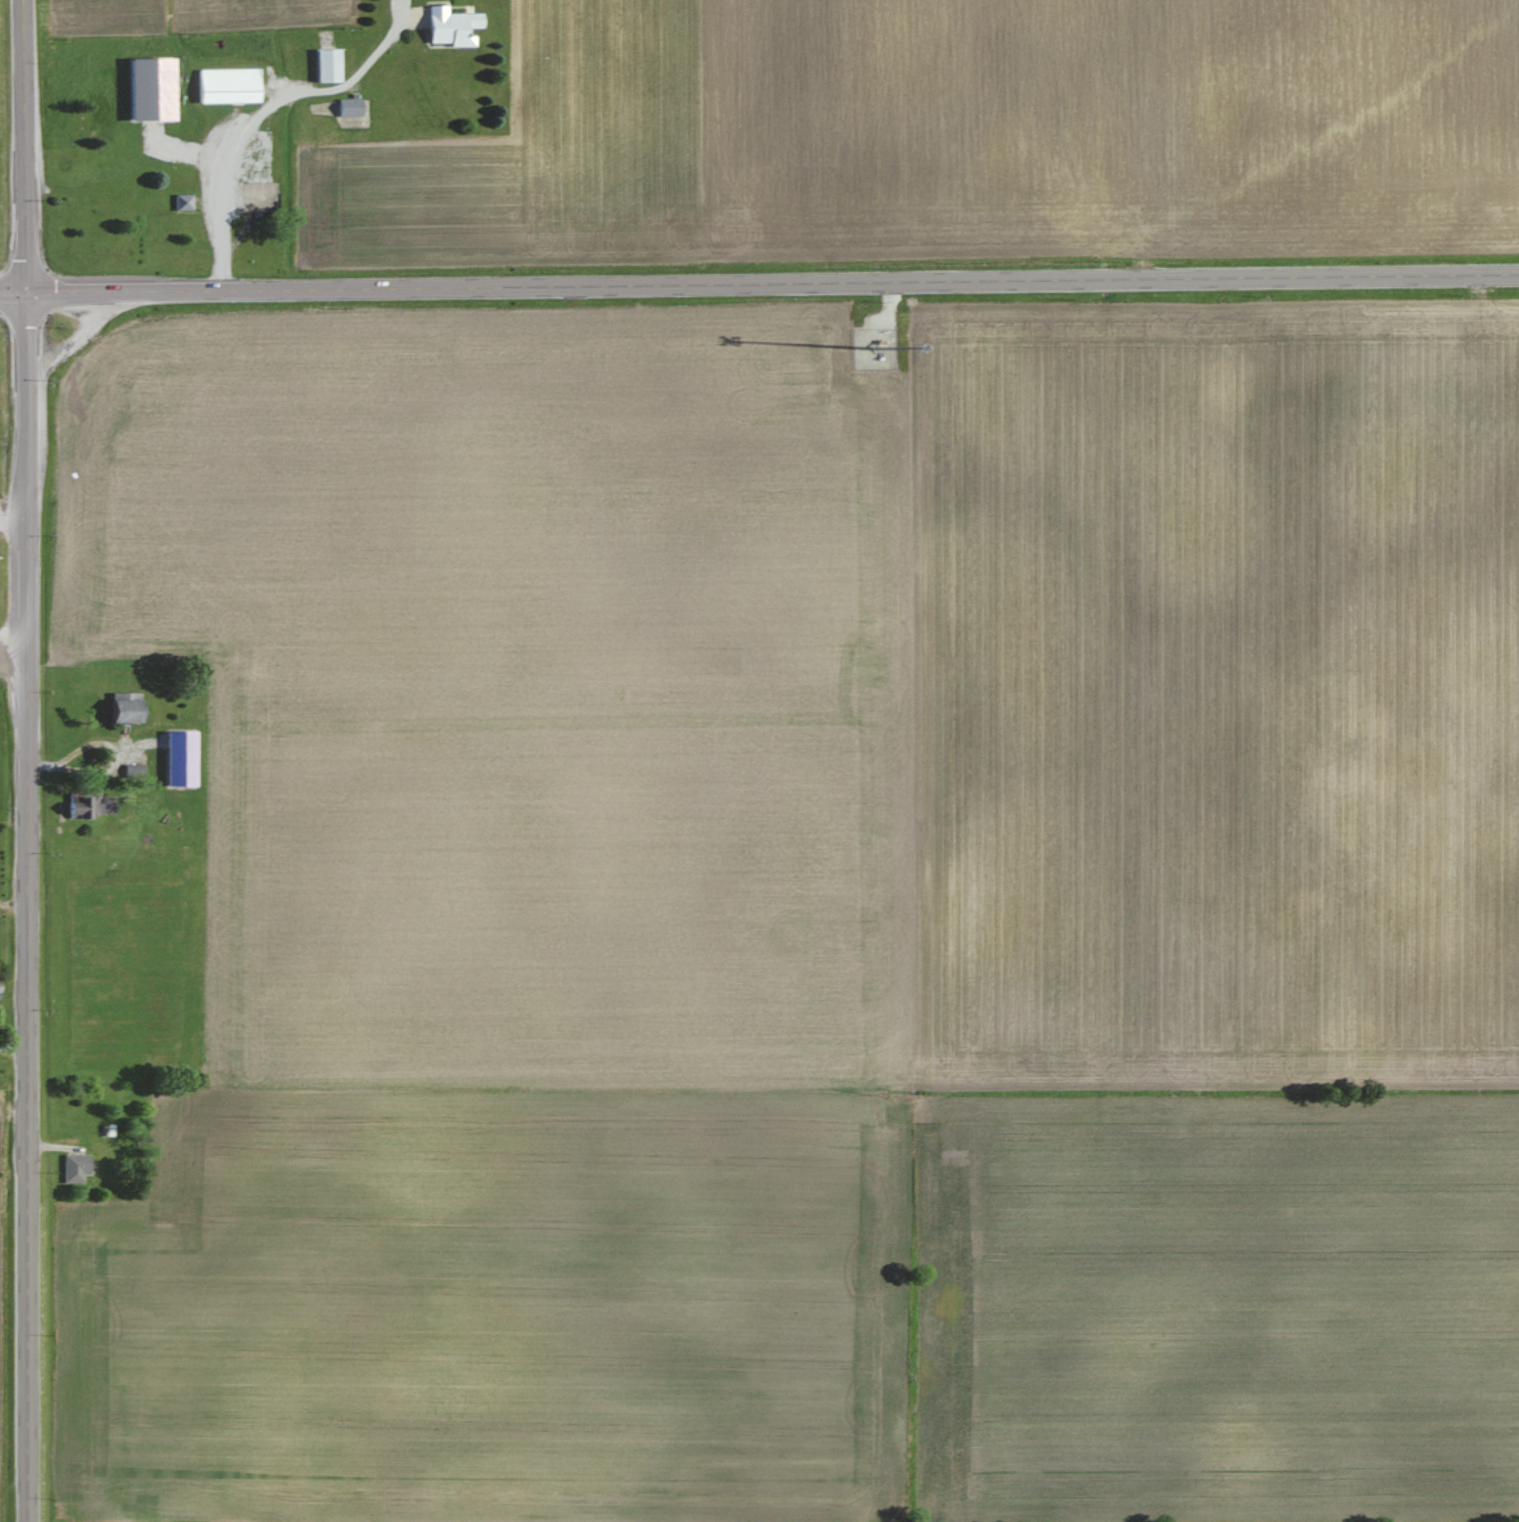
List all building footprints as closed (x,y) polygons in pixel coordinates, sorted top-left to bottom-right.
[(477,43),(477,26),(485,26),(485,11),(451,12),(451,5),(431,5),(431,43),(477,43)] [(199,68),(199,102),(263,102),(263,68),(199,68)] [(341,97),(341,114),(365,114),(365,97),(341,97)] [(195,208),(195,193),(178,193),(178,208),(195,208)] [(146,698),(118,698),(118,721),(146,721),(146,698)] [(118,796),(75,796),(75,815),(118,815),(118,796)] [(66,1182),(85,1182),(85,1173),(92,1173),(92,1154),(66,1154),(66,1182)]
